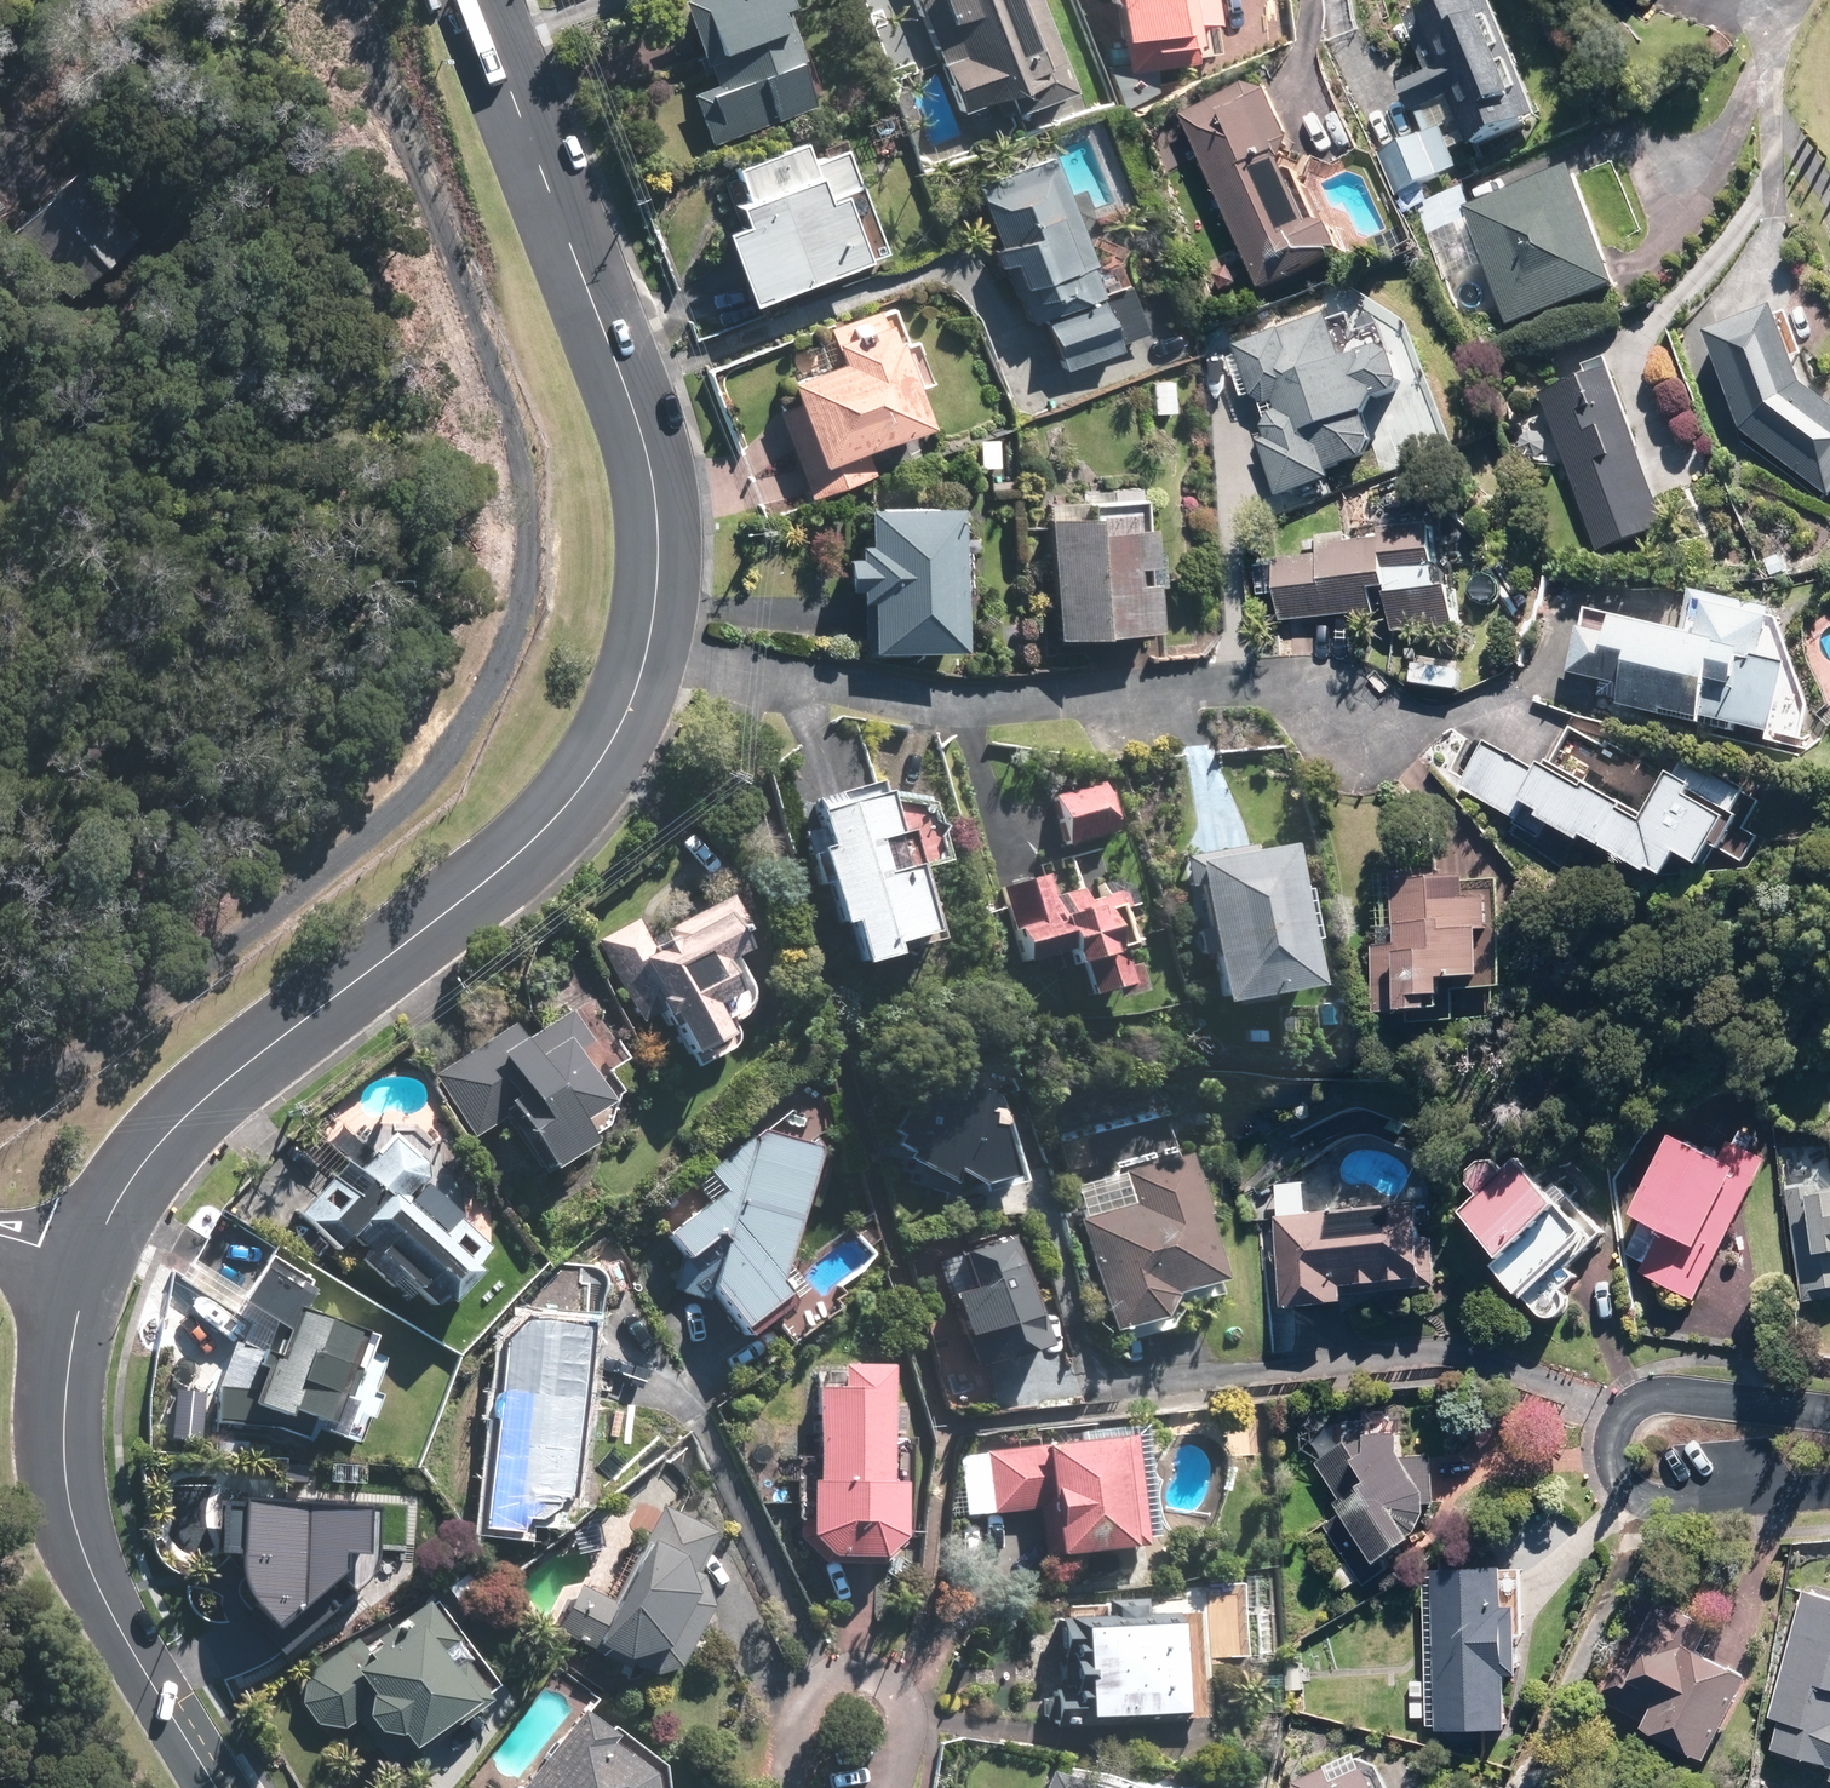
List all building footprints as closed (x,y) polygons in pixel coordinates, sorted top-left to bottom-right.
[(689,4),(736,130),(811,102),(772,0),(699,0),(689,4)] [(968,106),(1054,71),(1025,0),(925,0),(968,106)] [(1131,61),(1214,46),(1205,0),(1119,0),(1131,61)] [(1422,23),(1466,143),(1536,117),(1492,0),(1484,0),(1422,23)] [(1254,89),(1191,119),(1266,279),(1329,250),(1254,89)] [(1443,131),(1384,154),(1399,193),(1458,169),(1443,131)] [(753,227),(734,235),(757,294),(876,248),(840,156),(751,190),(757,205),(746,209),(753,227)] [(1035,317),(1047,312),(1066,364),(1114,347),(1045,160),(984,183),(1035,317)] [(79,168),(16,233),(82,296),(145,231),(79,168)] [(1581,178),(1479,211),(1516,321),(1618,287),(1581,178)] [(1752,425),(1829,484),(1829,407),(1807,390),(1778,316),(1718,339),(1752,425)] [(805,404),(783,413),(813,489),(867,468),(858,445),(922,420),(881,317),(837,335),(847,361),(796,381),(805,404)] [(1332,328),(1251,350),(1287,476),(1368,453),(1353,403),(1397,391),(1387,356),(1344,368),(1332,328)] [(1619,383),(1555,405),(1602,542),(1666,520),(1619,383)] [(1140,501),(1053,508),(1062,630),(1149,623),(1140,501)] [(956,509),(873,511),(876,648),(959,646),(956,509)] [(1329,560),(1282,563),(1286,617),(1377,610),(1375,586),(1392,585),(1396,626),(1443,622),(1435,530),(1393,533),(1394,544),(1328,549),(1329,560)] [(1705,639),(1624,621),(1612,673),(1636,679),(1631,702),(1701,718),(1705,704),(1775,720),(1778,710),(1790,657),(1763,651),(1771,620),(1713,606),(1705,639)] [(1742,796),(1686,766),(1654,826),(1542,765),(1539,770),(1489,743),(1466,785),(1520,815),(1522,810),(1546,823),(1551,814),(1588,834),(1592,826),(1670,868),(1684,842),(1709,856),(1742,796)] [(1101,793),(1058,805),(1067,839),(1110,827),(1101,793)] [(880,800),(823,815),(862,956),(888,949),(885,938),(924,927),(908,867),(878,875),(867,837),(889,831),(880,800)] [(1280,852),(1201,865),(1223,991),(1302,977),(1280,852)] [(1435,1001),(1434,987),(1452,986),(1451,973),(1477,970),(1470,874),(1400,880),(1405,947),(1386,949),(1391,1005),(1435,1001)] [(1132,978),(1122,944),(1130,942),(1118,898),(1084,908),(1080,894),(1051,902),(1045,881),(1009,891),(1027,957),(1063,947),(1063,946),(1072,944),(1075,957),(1085,954),(1094,988),(1132,978)] [(729,899),(647,942),(638,924),(602,943),(641,1016),(666,1002),(690,1048),(722,1031),(706,999),(730,986),(716,958),(739,946),(728,925),(740,919),(729,899)] [(517,1031),(446,1076),(478,1126),(511,1105),(544,1158),(608,1117),(569,1055),(582,1046),(566,1021),(527,1046),(517,1031)] [(902,1142),(973,1176),(1007,1169),(998,1129),(996,1129),(979,1121),(926,1095),(902,1142)] [(706,1295),(711,1277),(743,1318),(781,1289),(772,1278),(811,1152),(760,1136),(759,1141),(720,1169),(733,1188),(698,1214),(697,1214),(697,1215),(675,1232),(687,1248),(677,1286),(706,1295)] [(1725,1160),(1681,1138),(1644,1211),(1655,1217),(1636,1254),(1653,1263),(1649,1271),(1694,1293),(1713,1255),(1695,1246),(1738,1161),(1758,1171),(1764,1158),(1733,1143),(1725,1160)] [(350,1166),(310,1212),(337,1235),(359,1211),(385,1234),(364,1258),(399,1288),(411,1275),(437,1298),(484,1245),(457,1221),(438,1243),(396,1207),(424,1175),(388,1143),(361,1175),(350,1166)] [(1142,1209),(1087,1224),(1114,1318),(1166,1303),(1161,1286),(1216,1271),(1184,1160),(1132,1175),(1142,1209)] [(1492,1194),(1473,1213),(1513,1254),(1506,1261),(1525,1281),(1583,1225),(1523,1164),(1508,1178),(1493,1163),(1477,1179),(1492,1194)] [(1792,1200),(1805,1284),(1829,1281),(1829,1194),(1792,1200)] [(1420,1205),(1287,1219),(1295,1297),(1347,1291),(1346,1278),(1426,1270),(1420,1205)] [(975,1292),(959,1297),(979,1360),(1044,1340),(1013,1245),(965,1260),(975,1292)] [(241,1309),(288,1339),(267,1396),(334,1420),(364,1335),(321,1319),(293,1301),(304,1284),(271,1263),(241,1309)] [(565,1490),(581,1324),(526,1319),(506,1339),(488,1520),(515,1523),(519,1485),(565,1490)] [(846,1389),(821,1389),(820,1534),(882,1535),(883,1370),(847,1370),(846,1389)] [(1357,1508),(1335,1523),(1367,1569),(1421,1532),(1430,1496),(1387,1435),(1333,1472),(1357,1508)] [(1122,1535),(1109,1438),(989,1454),(996,1504),(1044,1498),(1050,1545),(1122,1535)] [(357,1510),(250,1507),(248,1582),(285,1633),(355,1584),(357,1510)] [(704,1531),(662,1511),(618,1606),(580,1589),(563,1626),(650,1666),(693,1573),(686,1569),(704,1531)] [(1504,1570),(1442,1573),(1448,1722),(1510,1720),(1504,1570)] [(1811,1748),(1829,1756),(1829,1598),(1812,1593),(1778,1714),(1789,1717),(1783,1740),(1811,1748)] [(1710,1750),(1748,1673),(1698,1649),(1707,1631),(1656,1606),(1609,1700),(1710,1750)] [(351,1639),(303,1676),(340,1723),(356,1711),(386,1750),(478,1679),(422,1607),(362,1653),(351,1639)] [(1169,1621),(1078,1624),(1081,1708),(1172,1704),(1169,1621)] [(579,1721),(529,1787),(638,1787),(649,1774),(579,1721)] [(1371,1769),(1328,1787),(1379,1787),(1371,1769)] [(1047,1787),(1090,1787),(1052,1775),(1047,1787)]
